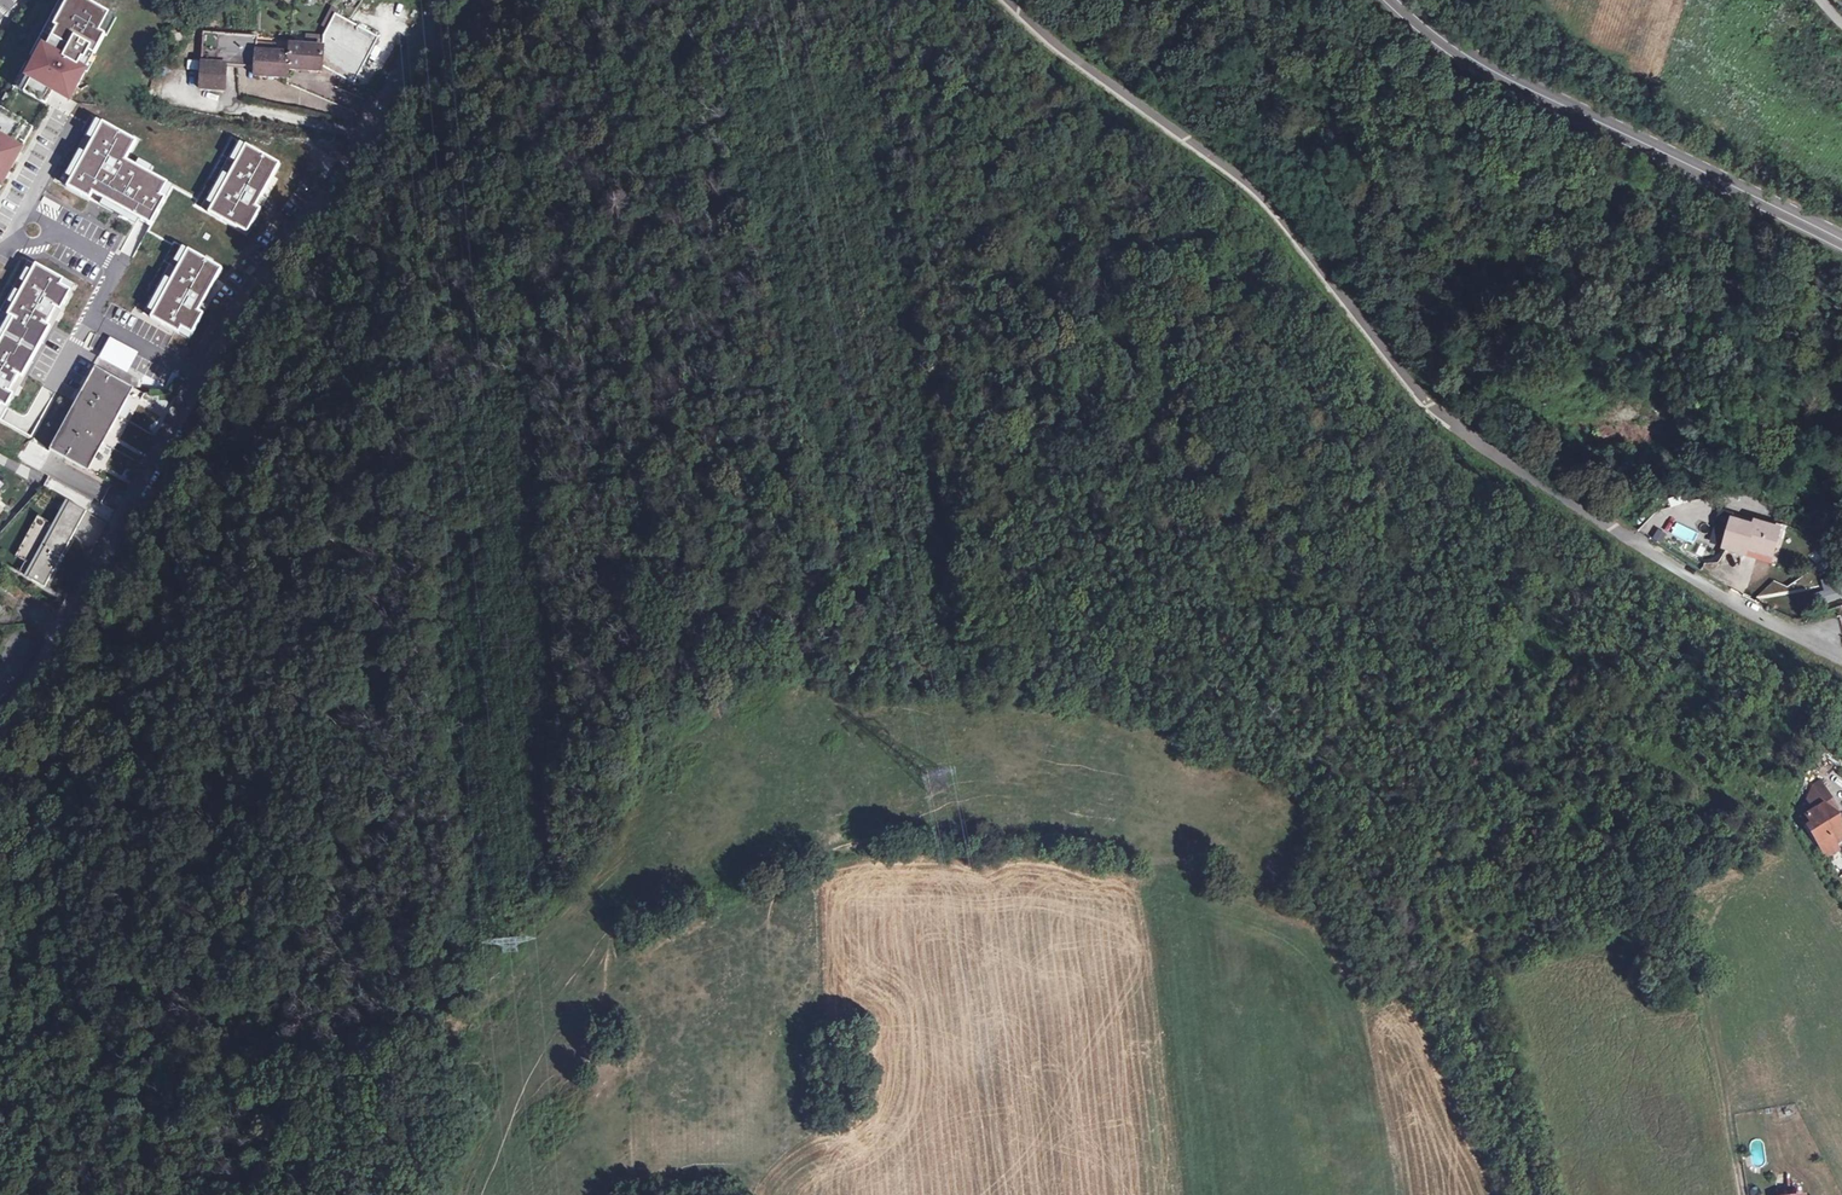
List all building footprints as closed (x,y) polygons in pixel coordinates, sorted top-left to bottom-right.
[(82,0),(75,0),(59,29),(48,50),(41,63),(36,60),(27,77),(32,79),(24,93),(46,104),(50,98),(53,91),(69,100),(85,71),(80,68),(88,53),(93,56),(104,36),(99,33),(109,14),(82,0)] [(75,0),(69,0),(54,27),(59,29),(75,0)] [(114,17),(109,14),(99,33),(104,36),(114,17)] [(345,50),(333,72),(354,84),(359,73),(379,39),(337,15),(329,28),(340,34),(337,41),(339,42),(338,46),(345,50)] [(340,34),(329,28),(324,37),(323,48),(290,46),(289,55),(289,70),(322,71),(322,66),(333,72),(345,50),(338,46),(339,42),(337,41),(340,34)] [(493,38),(487,33),(481,40),(487,46),(493,38)] [(257,38),(205,35),(201,89),(225,91),(227,66),(256,67),(255,76),(288,78),(289,70),(289,55),(276,54),(257,54),(257,46),(257,38)] [(43,47),(36,60),(41,63),(48,50),(43,47)] [(85,71),(93,56),(88,53),(80,68),(85,71)] [(187,70),(197,71),(198,60),(187,59),(187,70)] [(20,91),(24,93),(32,79),(27,77),(20,91)] [(15,161),(8,157),(15,144),(26,124),(0,109),(0,187),(15,161)] [(138,142),(102,123),(68,184),(149,227),(164,200),(159,196),(166,184),(126,161),(138,142)] [(282,166),(243,143),(204,209),(243,231),(282,166)] [(22,148),(15,144),(8,157),(15,161),(22,148)] [(222,270),(183,247),(163,280),(144,313),(178,334),(182,328),(190,333),(202,315),(197,314),(222,270)] [(19,375),(23,378),(51,328),(46,325),(56,309),(59,311),(71,291),(60,285),(63,280),(35,265),(7,316),(12,319),(0,341),(0,412),(3,414),(13,395),(9,393),(19,375)] [(110,339),(99,359),(127,373),(138,353),(110,339)] [(95,369),(50,450),(87,470),(93,459),(95,460),(104,444),(102,443),(108,432),(110,434),(115,425),(112,424),(117,416),(119,418),(128,403),(125,401),(132,389),(95,369)] [(132,389),(125,401),(128,403),(134,391),(132,389)] [(102,443),(104,444),(110,434),(108,432),(102,443)] [(93,459),(87,470),(89,472),(95,460),(93,459)] [(38,516),(16,556),(35,566),(29,577),(45,585),(85,511),(70,502),(57,526),(38,516)] [(1732,519),(1723,547),(1746,554),(1748,545),(1773,552),(1780,527),(1755,520),(1754,525),(1732,519)] [(1693,543),(1698,532),(1677,522),(1672,533),(1693,543)] [(1652,539),(1661,543),(1666,533),(1657,529),(1652,539)] [(1748,545),(1746,554),(1771,561),(1773,552),(1748,545)] [(35,566),(16,556),(10,567),(29,577),(35,566)] [(1821,781),(1814,786),(1808,799),(1815,810),(1806,815),(1811,823),(1808,826),(1826,857),(1839,849),(1836,844),(1841,840),(1841,835),(1839,821),(1841,819),(1841,817),(1821,781)] [(1815,810),(1808,799),(1796,807),(1808,826),(1811,823),(1806,815),(1815,810)]
